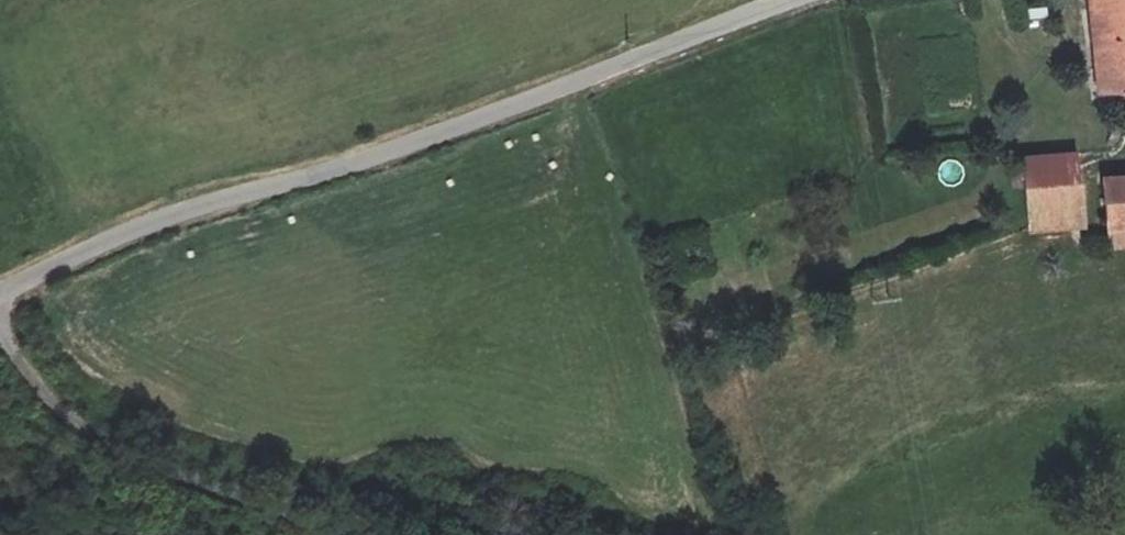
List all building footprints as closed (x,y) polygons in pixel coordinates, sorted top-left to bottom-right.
[(1107,92),(1124,89),(1124,0),(1097,0),(1107,92)] [(1021,157),(1026,237),(1084,233),(1079,153),(1021,157)] [(1124,223),(1124,179),(1109,180),(1112,224),(1124,223)]
